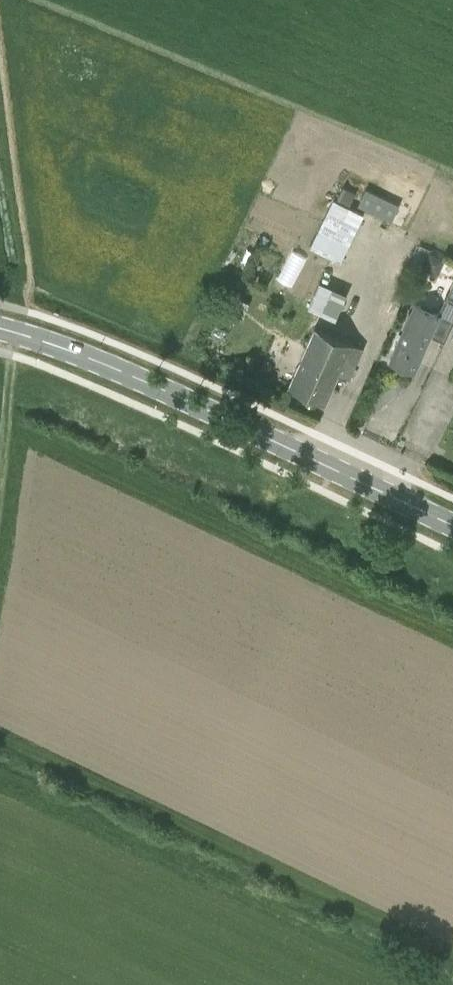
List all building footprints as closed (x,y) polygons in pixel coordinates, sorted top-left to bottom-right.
[(357,192),(344,186),(338,198),(351,204),(357,192)] [(358,204),(391,220),(398,204),(365,188),(358,204)] [(430,252),(422,268),(437,276),(445,260),(430,252)] [(347,294),(320,282),(309,307),(336,319),(347,294)] [(452,324),(452,284),(438,314),(416,304),(391,361),(414,371),(430,335),(445,341),(452,324)] [(222,341),(227,332),(214,325),(209,334),(222,341)] [(349,378),(363,348),(315,327),(289,385),(326,402),(339,373),(349,378)]
